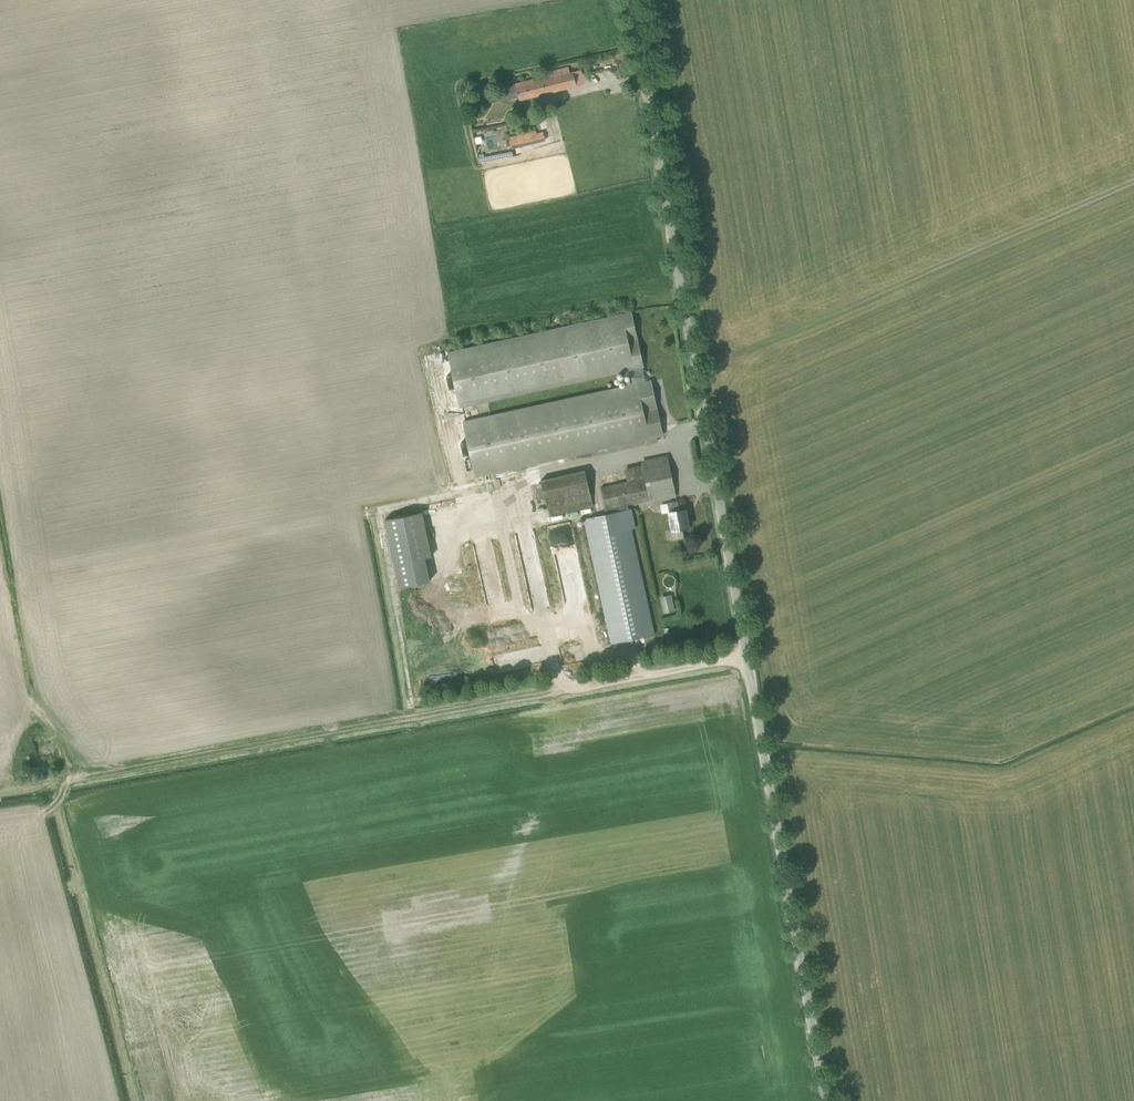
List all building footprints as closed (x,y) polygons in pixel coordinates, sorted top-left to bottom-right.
[(515,84),(514,84),(518,98),(519,101),(549,93),(552,92),(584,83),(584,82),(582,74),(581,70),(570,73),(569,67),(545,73),(546,78),(534,81),(534,79),(515,84)] [(539,143),(536,130),(510,136),(513,149),(539,143)] [(631,312),(447,352),(459,408),(633,369),(636,383),(636,384),(646,382),(643,367),(643,366),(631,312)] [(651,381),(646,382),(636,384),(636,383),(462,421),(474,476),(663,435),(651,381)] [(624,469),(627,482),(601,488),(605,509),(604,509),(605,514),(585,519),(612,643),(654,634),(631,529),(636,528),(632,508),(629,509),(628,505),(676,494),(668,458),(641,463),(642,465),(624,469)] [(593,507),(585,470),(541,480),(549,517),(593,507)] [(684,538),(683,529),(688,527),(685,509),(679,510),(678,501),(668,502),(669,512),(672,530),(669,530),(671,540),(684,538)] [(399,587),(430,581),(425,558),(431,557),(422,512),(385,519),(399,587)] [(675,611),(671,594),(660,597),(664,613),(675,611)] [(497,673),(511,669),(507,653),(492,657),(497,673)]
